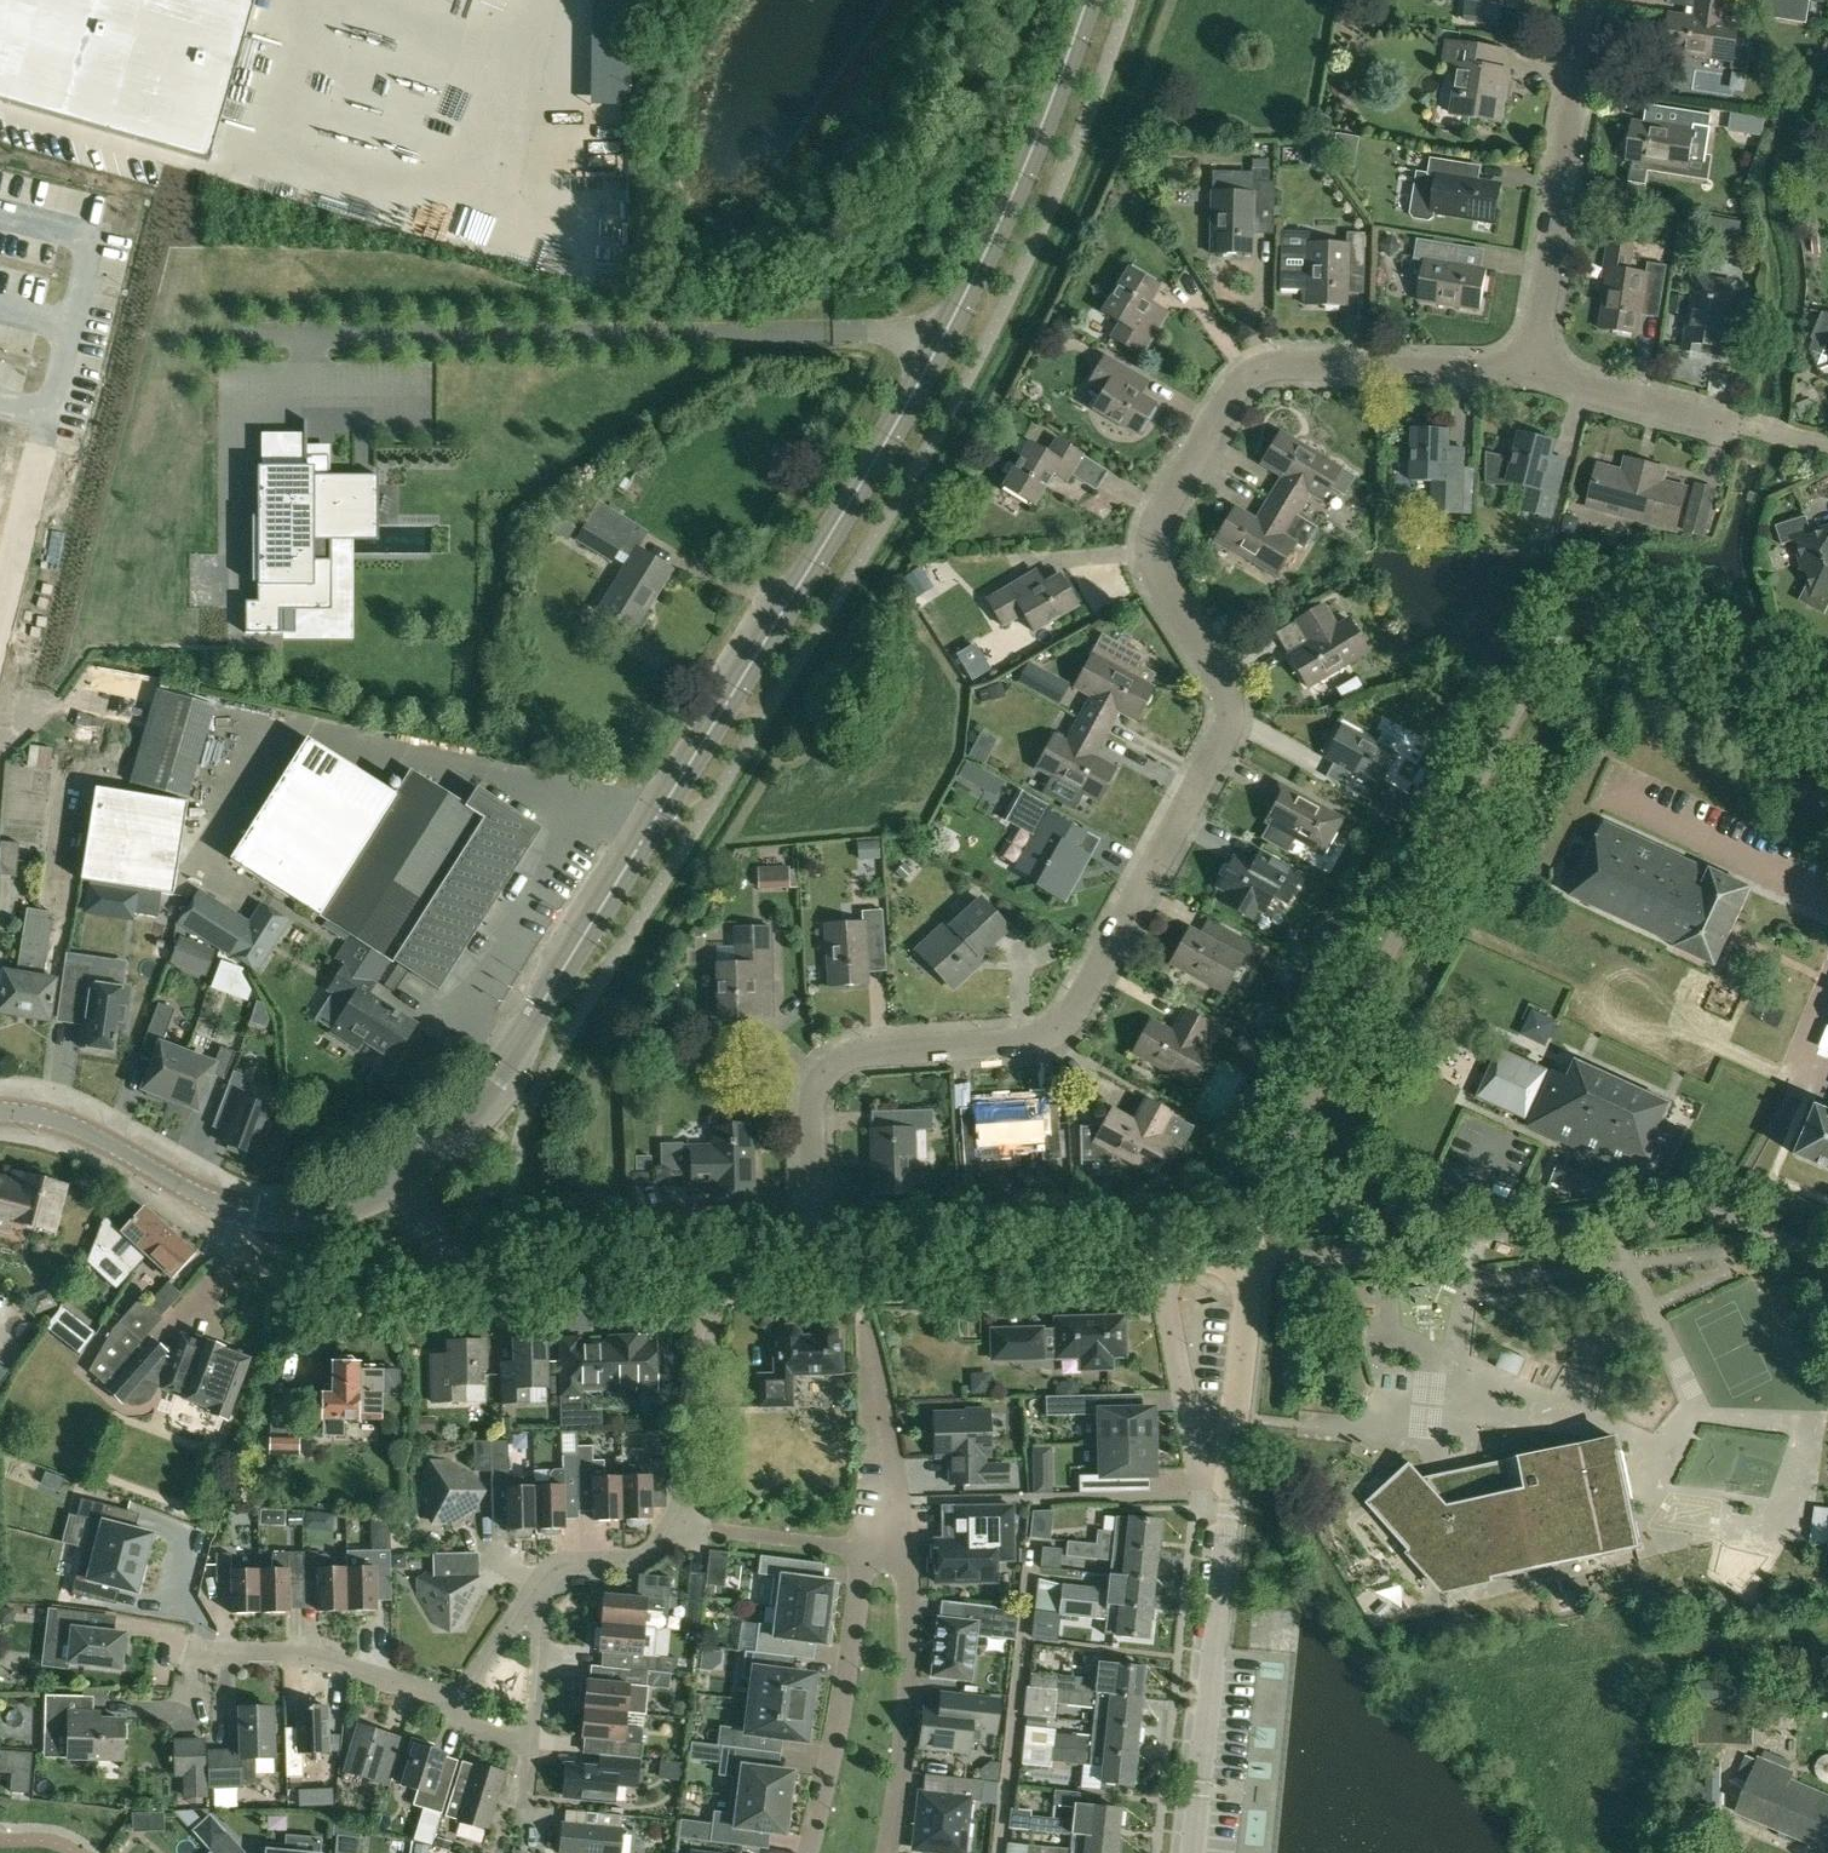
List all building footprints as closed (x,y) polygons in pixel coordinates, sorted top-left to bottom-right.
[(209,162),(256,0),(0,0),(0,101),(209,162)] [(1498,24),(1502,5),(1526,9),(1528,0),(1468,0),(1465,19),(1498,24)] [(1753,41),(1737,39),(1739,24),(1725,22),(1727,12),(1737,13),(1739,0),(1697,0),(1695,17),(1670,14),(1664,50),(1734,61),(1733,68),(1749,70),(1753,41)] [(1500,120),(1508,70),(1501,69),(1504,50),(1446,40),(1442,64),(1459,67),(1452,113),(1500,120)] [(1631,143),(1628,159),(1689,168),(1690,160),(1705,162),(1713,114),(1669,107),(1667,126),(1634,121),(1633,126),(1627,127),(1625,139),(1631,143)] [(1762,136),(1765,118),(1734,113),(1731,132),(1762,136)] [(1418,174),(1412,214),(1415,219),(1430,221),(1435,217),(1435,212),(1495,221),(1501,184),(1469,179),(1471,164),(1431,158),(1428,174),(1418,172),(1417,174),(1418,174)] [(1272,224),(1273,182),(1251,181),(1251,192),(1211,192),(1209,253),(1251,254),(1251,224),(1272,224)] [(1363,274),(1364,232),(1347,231),(1347,244),(1306,243),(1306,253),(1281,252),(1280,290),(1305,290),(1305,304),(1346,305),(1347,274),(1363,274)] [(1481,310),(1488,268),(1457,263),(1460,244),(1455,243),(1455,239),(1435,236),(1434,240),(1418,237),(1415,257),(1426,259),(1419,299),(1481,310)] [(1662,306),(1668,266),(1648,263),(1647,273),(1630,271),(1633,245),(1614,242),(1612,252),(1607,251),(1605,268),(1610,268),(1600,328),(1639,334),(1644,303),(1662,306)] [(1141,355),(1157,328),(1139,317),(1158,286),(1128,268),(1102,311),(1120,323),(1111,337),(1141,355)] [(1726,347),(1737,282),(1696,276),(1683,350),(1701,353),(1702,343),(1726,347)] [(1823,311),(1812,338),(1815,339),(1811,349),(1819,369),(1827,366),(1827,311),(1823,311)] [(1136,435),(1155,403),(1124,385),(1132,371),(1105,355),(1090,382),(1104,390),(1093,409),(1136,435)] [(1463,498),(1464,467),(1448,467),(1449,430),(1412,429),(1411,480),(1433,480),(1433,497),(1463,498)] [(1344,495),(1355,477),(1279,432),(1260,463),(1281,476),(1268,498),(1296,515),(1309,492),(1320,499),(1329,485),(1344,495)] [(1554,517),(1563,480),(1548,476),(1557,441),(1521,432),(1514,458),(1487,452),(1487,482),(1510,484),(1511,482),(1529,487),(1523,509),(1554,517)] [(1029,442),(1003,485),(1034,504),(1052,473),(1065,481),(1069,474),(1081,455),(1081,454),(1056,439),(1047,453),(1029,442)] [(246,602),(246,633),(295,633),(295,610),(332,610),(332,540),(378,540),(378,474),(329,474),(329,457),(304,457),(304,467),(258,467),(258,602),(246,602)] [(1674,527),(1685,486),(1662,480),(1665,468),(1628,458),(1624,472),(1599,465),(1589,504),(1674,527)] [(1316,527),(1296,515),(1268,498),(1255,519),(1234,506),(1215,538),(1275,575),(1294,543),(1303,549),(1309,538),(1314,541),(1319,530),(1316,528),(1316,527)] [(646,612),(672,569),(626,540),(636,524),(599,501),(575,540),(613,563),(619,551),(631,558),(599,609),(635,631),(637,627),(641,630),(651,615),(646,612)] [(1704,536),(1712,507),(1692,502),(1684,530),(1704,536)] [(582,518),(562,505),(548,527),(568,540),(582,518)] [(1578,523),(1575,517),(1566,515),(1562,530),(1575,533),(1578,523)] [(1812,532),(1807,516),(1777,526),(1783,543),(1795,539),(1810,586),(1806,587),(1800,600),(1825,613),(1827,607),(1827,527),(1812,532)] [(1034,631),(1078,605),(1060,574),(1028,593),(1020,579),(987,598),(1003,624),(1023,612),(1034,631)] [(1664,604),(1671,594),(1661,587),(1654,597),(1664,604)] [(1342,612),(1334,600),(1325,605),(1324,604),(1296,621),(1310,643),(1289,655),(1308,687),(1368,650),(1349,618),(1337,625),(1332,617),(1342,612)] [(1144,658),(1102,634),(1074,686),(1094,697),(1082,720),(1105,733),(1118,710),(1134,719),(1152,687),(1134,677),(1144,658)] [(1028,663),(1017,684),(1040,697),(1051,675),(1028,663)] [(214,706),(158,690),(131,783),(187,799),(214,706)] [(97,747),(105,722),(80,714),(72,740),(97,747)] [(1035,767),(1055,778),(1046,794),(1073,809),(1082,793),(1096,801),(1114,768),(1092,756),(1105,733),(1082,720),(1069,744),(1053,735),(1035,767)] [(1381,781),(1396,752),(1342,723),(1325,755),(1355,771),(1347,787),(1372,800),(1368,808),(1399,824),(1413,798),(1381,781)] [(308,737),(231,857),(328,920),(324,925),(348,941),(339,956),(348,962),(377,979),(389,958),(440,990),(542,828),(478,787),(466,806),(411,771),(397,794),(308,737)] [(52,750),(31,747),(28,770),(50,772),(52,750)] [(1324,853),(1343,817),(1277,781),(1269,797),(1277,801),(1265,821),(1324,853)] [(188,804),(96,789),(81,880),(173,896),(188,804)] [(1015,867),(1016,868),(1037,879),(1034,884),(1064,901),(1098,840),(1048,812),(1050,808),(1020,791),(1005,819),(1032,834),(1015,867)] [(1388,839),(1396,824),(1381,816),(1372,831),(1388,839)] [(1715,964),(1751,887),(1711,868),(1710,871),(1607,825),(1575,895),(1676,943),(1675,945),(1715,964)] [(20,843),(1,841),(0,848),(0,875),(17,877),(20,843)] [(858,842),(859,859),(880,858),(879,841),(858,842)] [(1287,901),(1302,874),(1271,858),(1263,873),(1233,856),(1216,886),(1227,892),(1221,903),(1253,921),(1259,910),(1263,912),(1273,894),(1287,901)] [(790,866),(758,867),(759,888),(799,886),(799,869),(790,869),(790,866)] [(287,919),(264,905),(250,926),(197,892),(179,920),(255,968),(287,919)] [(951,987),(973,966),(974,965),(974,964),(973,963),(971,961),(1007,928),(980,898),(959,917),(955,913),(916,949),(951,987)] [(24,1016),(39,922),(34,921),(36,909),(27,908),(17,973),(5,971),(0,998),(0,1012),(24,1016)] [(50,1021),(57,980),(44,977),(55,912),(36,909),(34,921),(39,922),(24,1016),(50,1021)] [(866,952),(885,950),(882,909),(862,910),(863,921),(825,924),(829,986),(868,983),(866,952)] [(717,1017),(754,1016),(753,978),(772,978),(771,925),(733,926),(734,962),(716,963),(717,1017)] [(1253,963),(1261,948),(1224,927),(1216,942),(1189,927),(1169,963),(1223,992),(1243,957),(1253,963)] [(180,937),(170,963),(192,972),(202,945),(180,937)] [(244,966),(221,957),(211,984),(248,998),(252,987),(242,971),(244,966)] [(377,979),(348,962),(331,991),(352,1005),(333,1033),(356,1048),(363,1037),(394,1057),(414,1025),(367,995),(377,979)] [(115,1037),(116,1029),(124,1030),(130,990),(91,984),(93,968),(65,964),(59,1008),(85,1012),(80,1047),(113,1052),(114,1042),(117,1042),(118,1037),(115,1037)] [(175,1009),(160,1003),(140,1056),(149,1060),(152,1067),(144,1089),(149,1090),(147,1095),(169,1103),(189,1052),(163,1042),(175,1009)] [(1199,1046),(1211,1023),(1184,1008),(1172,1030),(1149,1018),(1132,1051),(1193,1085),(1211,1052),(1199,1046)] [(216,1062),(189,1052),(169,1103),(191,1112),(193,1107),(198,1109),(211,1074),(225,1079),(235,1052),(222,1047),(216,1062)] [(1501,1050),(1480,1096),(1526,1117),(1527,1115),(1534,1119),(1531,1125),(1654,1182),(1678,1128),(1664,1121),(1670,1107),(1671,1107),(1672,1104),(1669,1103),(1580,1062),(1578,1060),(1576,1063),(1577,1063),(1570,1078),(1556,1072),(1553,1076),(1546,1073),(1547,1071),(1501,1050)] [(234,1109),(221,1143),(229,1146),(228,1150),(246,1157),(247,1153),(255,1156),(263,1137),(267,1138),(272,1122),(269,1121),(273,1109),(241,1097),(249,1076),(235,1071),(223,1105),(234,1109)] [(1182,1151),(1194,1127),(1172,1115),(1174,1113),(1146,1098),(1134,1120),(1111,1108),(1102,1124),(1083,1124),(1083,1158),(1094,1157),(1112,1155),(1114,1151),(1156,1174),(1171,1145),(1182,1151)] [(976,1126),(961,1127),(965,1171),(978,1170),(980,1191),(1015,1188),(1012,1143),(1040,1141),(1042,1158),(1059,1156),(1057,1121),(1041,1122),(1039,1100),(974,1105),(976,1126)] [(1827,1168),(1827,1111),(1820,1107),(1799,1156),(1827,1168)] [(912,1128),(931,1127),(931,1109),(893,1110),(893,1127),(871,1128),(873,1194),(914,1193),(912,1128)] [(717,1189),(752,1188),(750,1119),(715,1120),(716,1147),(686,1148),(688,1185),(717,1184),(717,1189)] [(635,1156),(635,1171),(650,1171),(649,1156),(635,1156)] [(1573,1171),(1559,1165),(1553,1178),(1567,1184),(1573,1171)] [(65,1186),(25,1175),(23,1184),(0,1178),(0,1230),(10,1232),(14,1220),(54,1231),(65,1186)] [(1603,1185),(1590,1179),(1584,1192),(1597,1198),(1603,1185)] [(104,1222),(94,1242),(129,1275),(147,1255),(170,1230),(145,1207),(123,1232),(107,1217),(104,1222)] [(172,1278),(195,1253),(170,1230),(147,1255),(172,1278)] [(169,1281),(148,1303),(162,1316),(183,1294),(169,1281)] [(110,1388),(109,1389),(122,1401),(142,1378),(163,1385),(162,1387),(187,1396),(186,1398),(213,1409),(211,1413),(226,1419),(249,1359),(246,1358),(243,1351),(231,1347),(224,1350),(222,1349),(223,1347),(208,1341),(207,1343),(183,1334),(175,1355),(166,1352),(167,1350),(147,1333),(162,1316),(148,1303),(141,1297),(107,1335),(92,1372),(110,1388)] [(46,1327),(80,1353),(96,1332),(63,1305),(46,1327)] [(1080,1319),(1056,1319),(1056,1329),(1057,1355),(1085,1354),(1085,1369),(1111,1369),(1111,1357),(1125,1356),(1125,1353),(1126,1351),(1126,1343),(1124,1341),(1124,1318),(1099,1318),(1099,1321),(1081,1321),(1080,1319)] [(794,1325),(785,1325),(779,1332),(779,1349),(773,1349),(774,1374),(757,1374),(758,1407),(793,1406),(792,1375),(843,1374),(842,1340),(838,1340),(838,1330),(831,1324),(822,1325),(817,1330),(818,1336),(800,1336),(800,1331),(794,1325)] [(1042,1329),(992,1331),(993,1360),(1023,1359),(1023,1349),(1042,1349),(1042,1329)] [(560,1338),(561,1392),(582,1392),(582,1389),(601,1388),(601,1384),(638,1384),(638,1388),(654,1387),(654,1383),(657,1383),(657,1374),(664,1374),(663,1353),(656,1353),(656,1342),(645,1342),(645,1336),(610,1337),(611,1343),(597,1343),(597,1345),(580,1345),(580,1337),(560,1338)] [(527,1387),(547,1386),(545,1338),(515,1339),(516,1373),(501,1373),(503,1403),(528,1402),(527,1387)] [(433,1402),(458,1401),(470,1401),(470,1384),(485,1384),(484,1340),(449,1341),(450,1366),(432,1367),(433,1402)] [(1528,1359),(1505,1350),(1497,1367),(1520,1377),(1528,1359)] [(401,1369),(382,1369),(382,1366),(358,1365),(358,1363),(355,1363),(355,1362),(351,1358),(341,1358),(338,1362),(337,1363),(334,1363),(333,1384),(324,1384),(324,1419),(325,1419),(325,1435),(344,1435),(344,1420),(358,1420),(358,1417),(381,1418),(381,1393),(400,1393),(401,1369)] [(1099,1415),(1100,1444),(1153,1443),(1153,1410),(1121,1411),(1121,1395),(1046,1397),(1046,1416),(1099,1415)] [(967,1414),(935,1415),(936,1456),(952,1456),(952,1463),(951,1463),(951,1485),(984,1484),(983,1455),(990,1454),(989,1409),(967,1410),(967,1414)] [(270,1453),(300,1454),(301,1431),(270,1431),(270,1453)] [(490,1439),(491,1470),(491,1471),(509,1471),(508,1438),(490,1439)] [(490,1439),(474,1440),(476,1471),(491,1470),(490,1439)] [(1620,1440),(1603,1444),(1473,1471),(1459,1474),(1461,1481),(1462,1480),(1462,1484),(1434,1490),(1427,1482),(1428,1481),(1425,1477),(1411,1463),(1367,1503),(1445,1590),(1642,1548),(1632,1500),(1622,1452),(1620,1440)] [(1154,1476),(1153,1443),(1100,1444),(1101,1475),(1079,1476),(1079,1493),(1123,1492),(1122,1476),(1154,1476)] [(595,1520),(624,1519),(622,1477),(606,1477),(605,1460),(594,1460),(593,1445),(578,1446),(578,1455),(579,1490),(594,1489),(595,1520)] [(1053,1494),(1052,1446),(1033,1447),(1034,1494),(1053,1494)] [(561,1532),(561,1528),(565,1528),(565,1497),(580,1497),(579,1490),(578,1455),(563,1456),(563,1468),(554,1469),(550,1474),(550,1486),(536,1486),(536,1487),(537,1529),(542,1529),(542,1532),(545,1534),(558,1534),(561,1532)] [(666,1458),(650,1459),(650,1464),(645,1464),(643,1464),(638,1469),(633,1465),(624,1465),(624,1464),(622,1465),(622,1477),(624,1519),(628,1519),(628,1523),(631,1526),(646,1526),(649,1523),(648,1518),(652,1518),(651,1488),(666,1487),(666,1458)] [(451,1523),(477,1507),(476,1474),(449,1460),(422,1477),(422,1508),(451,1523)] [(532,1529),(537,1529),(536,1487),(506,1487),(508,1530),(512,1530),(512,1533),(516,1535),(528,1535),(532,1533),(532,1529)] [(84,1548),(145,1564),(153,1534),(125,1527),(129,1511),(82,1499),(77,1517),(91,1520),(84,1548)] [(968,1540),(935,1541),(936,1583),(996,1582),(996,1560),(1013,1560),(1012,1506),(943,1507),(943,1510),(946,1510),(946,1508),(967,1508),(968,1540)] [(1051,1539),(1054,1509),(1033,1510),(1030,1537),(1051,1539)] [(304,1527),(318,1528),(319,1513),(305,1512),(304,1527)] [(301,1516),(287,1516),(287,1526),(301,1526),(301,1516)] [(1162,1521),(1116,1516),(1115,1531),(1098,1529),(1096,1543),(1068,1540),(1068,1541),(1113,1545),(1158,1550),(1162,1521)] [(1109,1573),(1155,1579),(1158,1550),(1068,1541),(1065,1541),(1066,1555),(1109,1560),(1109,1573)] [(109,1586),(137,1594),(145,1564),(84,1548),(72,1594),(105,1602),(109,1586)] [(348,1566),(348,1609),(349,1610),(377,1610),(376,1579),(391,1578),(391,1549),(375,1550),(375,1566),(348,1566)] [(273,1552),(274,1568),(261,1568),(261,1612),(290,1612),(289,1581),(304,1580),(304,1551),(273,1552)] [(319,1551),(305,1551),(304,1551),(304,1580),(319,1580),(320,1611),(349,1610),(348,1609),(348,1566),(332,1567),(332,1558),(327,1554),(319,1554),(319,1551)] [(434,1568),(417,1596),(433,1622),(467,1622),(481,1595),(465,1567),(464,1552),(434,1553),(434,1568)] [(261,1568),(232,1569),(232,1553),(216,1553),(217,1583),(232,1582),(232,1613),(261,1612),(261,1568)] [(771,1606),(829,1613),(830,1604),(835,1605),(838,1585),(832,1584),(833,1582),(798,1578),(800,1561),(761,1556),(759,1574),(775,1576),(771,1606)] [(637,1597),(605,1594),(602,1623),(656,1628),(662,1628),(666,1625),(667,1616),(663,1612),(665,1594),(670,1595),(672,1577),(639,1574),(637,1597)] [(1063,1583),(1061,1599),(1152,1608),(1155,1579),(1105,1574),(1103,1587),(1063,1583)] [(685,1630),(700,1632),(703,1599),(688,1597),(685,1630)] [(1037,1597),(1033,1639),(1057,1641),(1060,1614),(1061,1599),(1037,1597)] [(1152,1608),(1061,1599),(1060,1614),(1096,1618),(1096,1617),(1106,1618),(1104,1633),(1149,1638),(1152,1608)] [(962,1621),(938,1618),(931,1677),(971,1681),(976,1636),(992,1638),(996,1608),(964,1604),(962,1621)] [(759,1624),(755,1653),(788,1657),(790,1640),(825,1644),(825,1642),(830,1643),(833,1623),(828,1623),(829,1613),(771,1606),(771,1607),(778,1608),(775,1626),(759,1624)] [(69,1662),(122,1668),(124,1652),(127,1653),(129,1638),(125,1637),(126,1634),(90,1629),(92,1612),(58,1608),(54,1639),(72,1641),(69,1662)] [(629,1669),(649,1671),(658,1672),(659,1656),(654,1656),(656,1628),(602,1623),(602,1629),(596,1629),(594,1647),(600,1648),(600,1652),(630,1654),(629,1669)] [(754,1681),(752,1701),(809,1708),(811,1695),(816,1693),(817,1682),(813,1677),(785,1674),(788,1657),(755,1653),(746,1651),(742,1679),(754,1681)] [(1093,1670),(1091,1652),(1074,1654),(1075,1671),(1093,1670)] [(1058,1689),(1142,1697),(1146,1668),(1112,1664),(1099,1663),(1098,1678),(1082,1676),(1082,1677),(1059,1675),(1058,1689)] [(647,1686),(649,1671),(629,1669),(619,1668),(618,1683),(587,1680),(587,1684),(581,1683),(579,1701),(586,1702),(585,1709),(628,1713),(629,1712),(646,1714),(649,1686),(647,1686)] [(1094,1722),(1139,1727),(1142,1697),(1058,1689),(1056,1702),(1079,1705),(1095,1707),(1094,1720),(1094,1722)] [(122,1759),(123,1743),(123,1720),(101,1719),(94,1712),(84,1712),(84,1695),(46,1694),(45,1733),(70,1734),(69,1757),(122,1759)] [(940,1712),(924,1710),(920,1746),(968,1752),(970,1739),(980,1741),(981,1730),(995,1732),(999,1701),(942,1694),(940,1712)] [(736,1730),(734,1747),(759,1751),(776,1753),(777,1751),(775,1751),(776,1740),(781,1737),(805,1740),(805,1738),(811,1736),(812,1725),(807,1722),(809,1708),(752,1701),(748,1731),(736,1730)] [(343,1734),(328,1734),(327,1706),(298,1707),(299,1742),(286,1743),(287,1777),(304,1777),(303,1752),(328,1751),(341,1750),(343,1734)] [(210,1785),(246,1784),(252,1784),(256,1779),(256,1773),(270,1772),(274,1768),(274,1756),(273,1708),(241,1708),(242,1756),(229,1756),(228,1751),(209,1752),(210,1785)] [(628,1713),(585,1709),(582,1738),(613,1740),(611,1755),(639,1758),(641,1758),(644,1729),(627,1728),(628,1713)] [(1055,1729),(1046,1728),(1047,1717),(1027,1715),(1026,1726),(1024,1744),(1136,1756),(1139,1727),(1094,1722),(1092,1735),(1076,1734),(1055,1733),(1055,1729)] [(360,1727),(351,1759),(349,1758),(343,1779),(359,1784),(363,1773),(387,1781),(398,1747),(386,1744),(388,1735),(360,1727)] [(408,1744),(415,1746),(403,1784),(418,1789),(414,1804),(442,1813),(452,1782),(438,1778),(445,1753),(432,1749),(434,1743),(411,1736),(408,1744)] [(185,1782),(186,1796),(206,1796),(204,1740),(175,1741),(175,1766),(190,1765),(190,1782),(185,1782)] [(1052,1761),(1103,1766),(1101,1782),(1133,1785),(1136,1756),(1024,1744),(1022,1764),(1051,1767),(1052,1761)] [(734,1776),(731,1796),(789,1803),(790,1798),(793,1795),(795,1782),(792,1778),(793,1772),(757,1767),(759,1751),(734,1747),(723,1746),(719,1775),(734,1776)] [(18,1749),(16,1772),(15,1789),(31,1790),(35,1751),(18,1749)] [(636,1786),(639,1758),(603,1754),(601,1768),(568,1765),(565,1796),(613,1800),(615,1784),(636,1786)] [(1759,1755),(1752,1771),(1736,1810),(1827,1848),(1827,1795),(1792,1781),(1796,1771),(1759,1755)] [(488,1830),(506,1772),(476,1763),(466,1795),(453,1791),(446,1816),(457,1819),(456,1820),(488,1830)] [(1706,1806),(1720,1806),(1721,1772),(1706,1771),(1706,1806)] [(951,1852),(954,1852),(964,1852),(967,1824),(969,1800),(982,1801),(984,1781),(947,1777),(945,1795),(921,1793),(915,1849),(951,1852)] [(998,1804),(1000,1783),(984,1781),(982,1801),(981,1802),(998,1804)] [(332,1788),(321,1789),(322,1805),(333,1805),(332,1788)] [(788,1808),(789,1803),(731,1796),(729,1814),(715,1812),(711,1842),(747,1847),(749,1830),(785,1835),(786,1829),(789,1826),(791,1812),(788,1808)] [(1031,1815),(1030,1829),(1118,1838),(1121,1809),(1074,1804),(1073,1819),(1031,1815)] [(623,1828),(622,1828),(623,1814),(598,1812),(597,1825),(563,1822),(560,1852),(621,1852),(623,1828)] [(227,1834),(210,1816),(194,1831),(211,1849),(227,1834)] [(1027,1852),(1117,1852),(1118,1838),(1073,1834),(1072,1849),(1028,1844),(1027,1852)] [(359,1840),(338,1837),(337,1852),(357,1852),(359,1840)] [(429,1846),(416,1845),(415,1852),(428,1852),(429,1846)]
